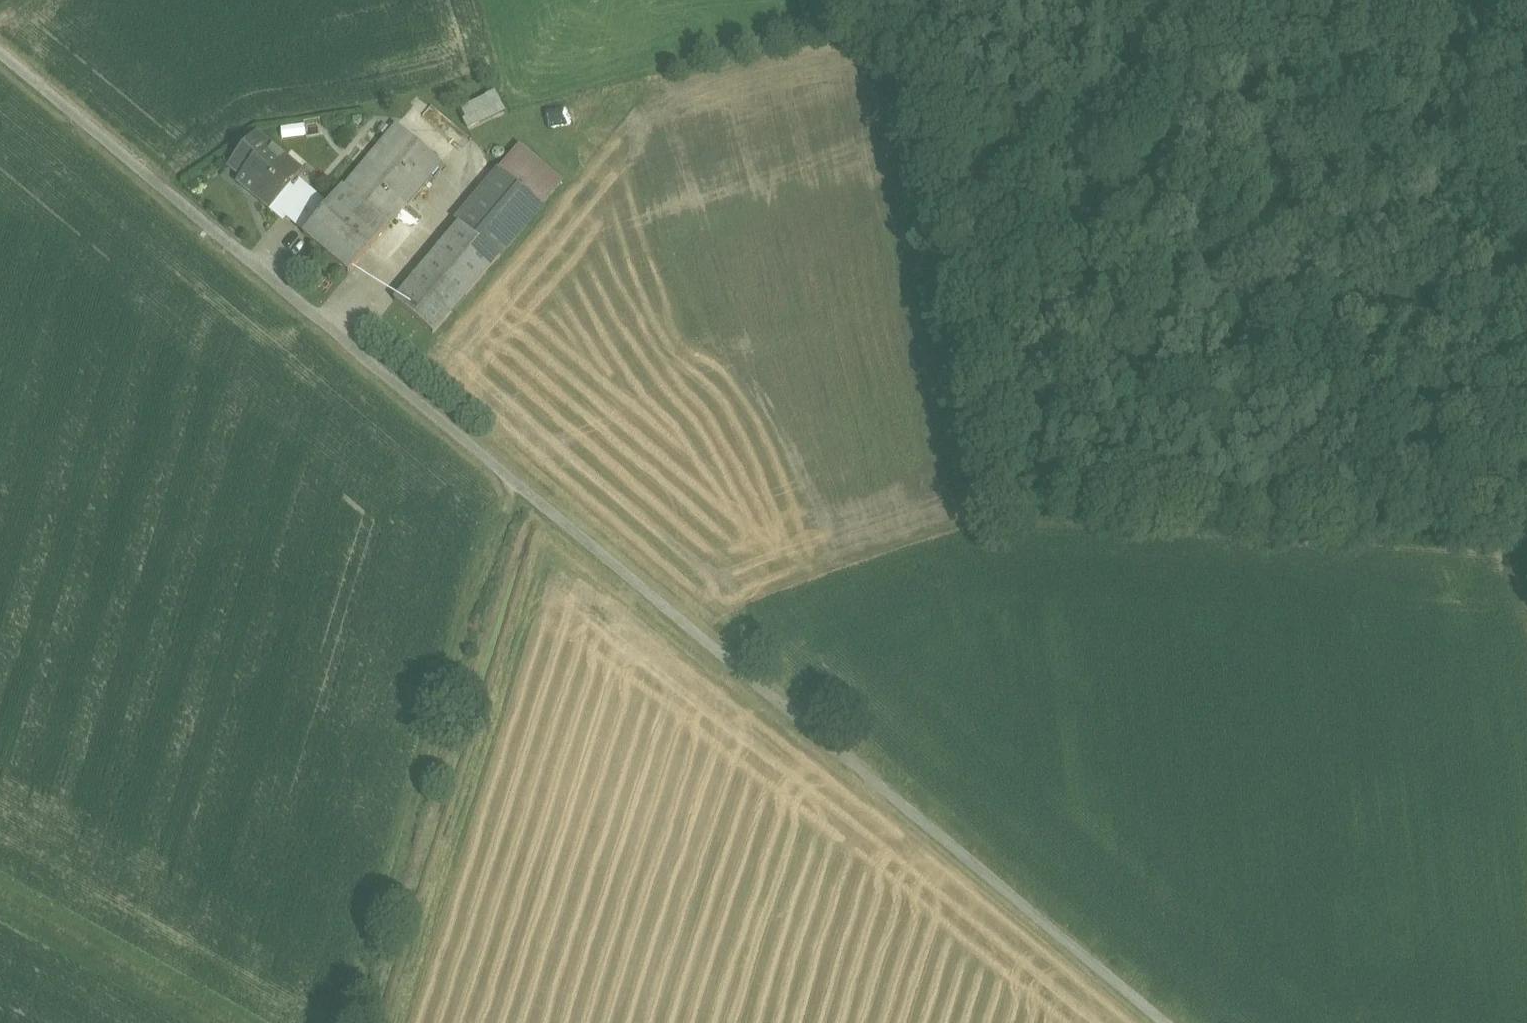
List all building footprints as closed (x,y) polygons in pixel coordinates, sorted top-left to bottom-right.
[(502,91),(464,108),(474,130),(512,113),(502,91)] [(553,111),(556,128),(586,123),(582,105),(553,111)] [(307,236),(304,239),(350,277),(388,231),(386,230),(441,164),(397,127),(330,209),(307,236)] [(330,209),(279,166),(285,159),(256,135),(229,168),(243,180),(238,185),(269,210),(267,213),(279,223),(283,217),(307,236),(330,209)] [(498,171),(456,222),(459,225),(460,224),(499,257),(541,208),(498,171)] [(459,225),(395,302),(434,334),(499,257),(460,224),(459,225)]
